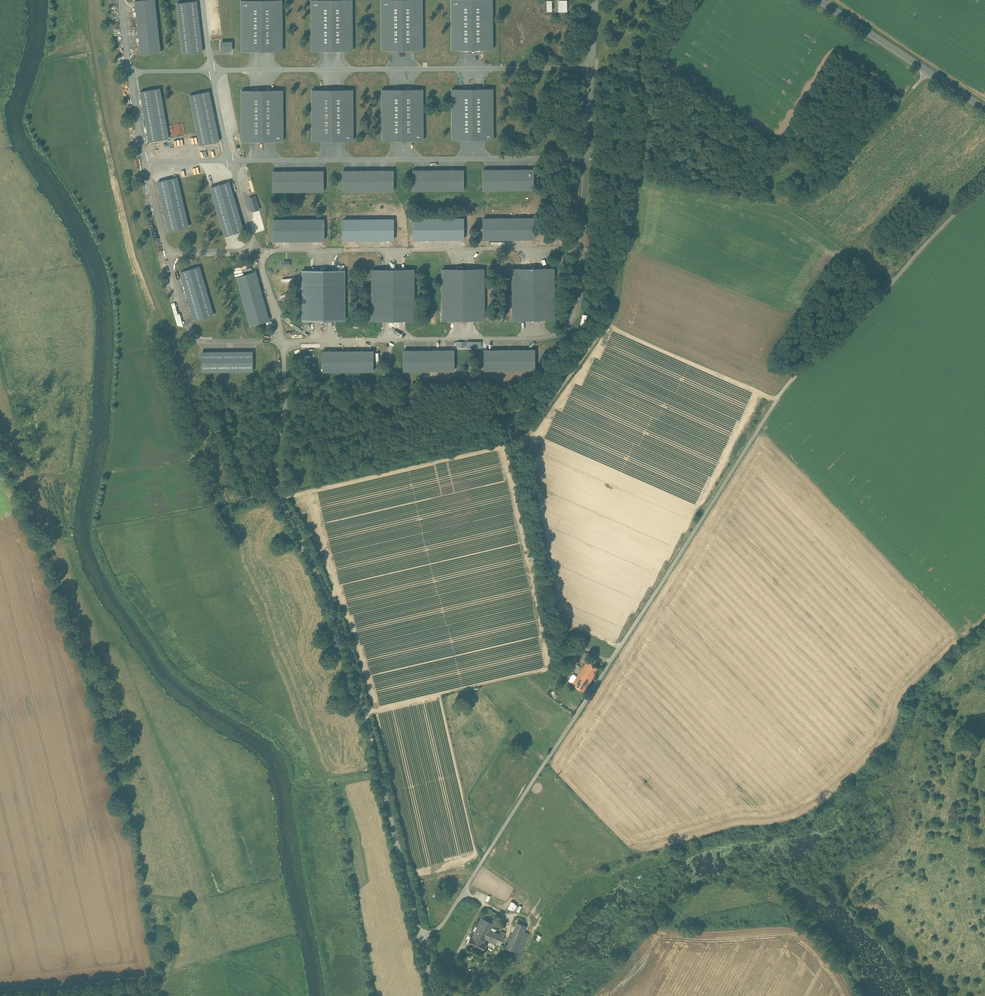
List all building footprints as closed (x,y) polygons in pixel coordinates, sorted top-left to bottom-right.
[(162,50),(157,0),(136,2),(141,52),(162,50)] [(423,0),(382,1),(383,51),(423,50),(423,0)] [(452,48),(492,47),(492,0),(451,0),(452,48)] [(182,53),(203,51),(198,1),(177,3),(182,53)] [(283,1),(241,2),(242,52),(283,52),(283,1)] [(353,1),(312,2),(313,51),(353,51),(353,1)] [(232,51),(233,43),(222,43),(222,51),(232,51)] [(493,88),(453,89),(453,139),(494,138),(493,88)] [(150,142),(171,138),(162,89),(142,93),(150,142)] [(354,89),(313,90),(314,140),(354,139),(354,89)] [(424,90),(382,90),(382,140),(425,140),(424,90)] [(199,144),(220,140),(211,91),(190,95),(199,144)] [(283,91),(243,92),(243,142),(284,141),(283,91)] [(394,191),(394,170),(344,170),(344,191),(394,191)] [(463,192),(463,170),(413,171),(413,192),(463,192)] [(534,191),(534,170),(483,170),(483,191),(534,191)] [(324,192),(324,171),(274,171),(274,192),(324,192)] [(169,232),(190,227),(179,178),(159,183),(169,232)] [(226,237),(246,231),(232,183),(212,188),(226,237)] [(260,208),(256,196),(250,198),(253,211),(260,208)] [(535,239),(535,218),(485,218),(485,240),(535,239)] [(324,240),(324,219),(274,219),(274,241),(324,240)] [(464,240),(464,219),(414,219),(414,240),(464,240)] [(394,241),(394,220),(344,220),(344,241),(394,241)] [(433,263),(436,261),(428,250),(425,252),(433,263)] [(196,322),(216,316),(202,268),(182,274),(196,322)] [(483,270),(443,271),(443,320),(484,320),(483,270)] [(555,270),(514,270),(515,320),(555,320),(555,270)] [(415,271),(375,271),(375,321),(415,321),(415,271)] [(250,326),(271,320),(256,272),(236,278),(250,326)] [(344,272),(303,272),(304,322),(344,322),(344,272)] [(677,327),(676,332),(687,335),(689,330),(677,327)] [(454,372),(454,351),(404,351),(404,372),(454,372)] [(535,372),(535,351),(485,351),(485,372),(535,372)] [(254,374),(254,352),(204,353),(204,374),(254,374)] [(374,373),(374,352),(324,352),(324,373),(374,373)] [(565,627),(558,629),(561,640),(568,638),(565,627)] [(587,658),(572,682),(584,690),(599,666),(587,658)] [(512,900),(509,907),(520,912),(523,905),(512,900)] [(493,923),(481,917),(478,924),(490,929),(493,923)] [(517,922),(506,946),(516,950),(524,930),(526,926),(517,922)] [(490,929),(478,924),(474,932),(486,937),(490,929)] [(504,935),(490,929),(486,937),(487,937),(486,938),(500,944),(504,935)] [(524,930),(516,950),(520,952),(528,932),(524,930)] [(486,937),(474,932),(472,936),(470,935),(467,943),(482,950),(486,942),(484,942),(486,938),(487,937),(486,937)] [(497,959),(487,955),(484,961),(495,965),(497,959)]
